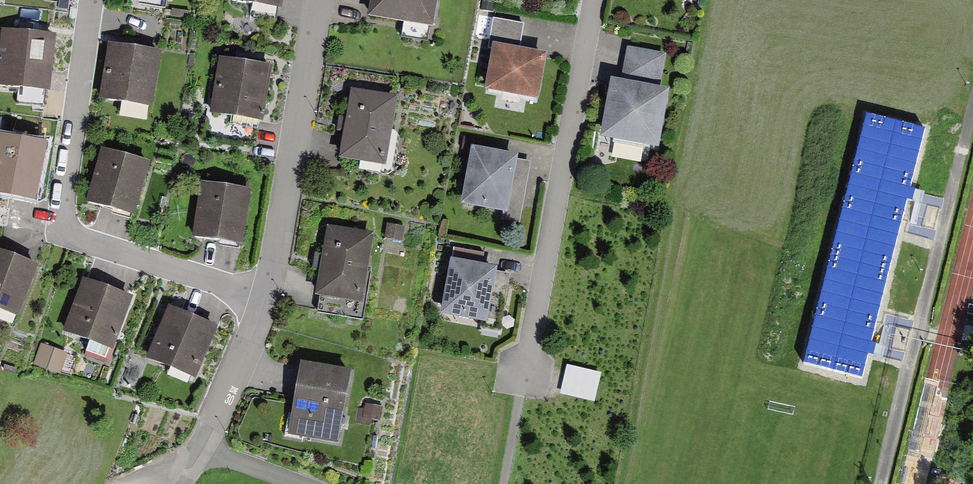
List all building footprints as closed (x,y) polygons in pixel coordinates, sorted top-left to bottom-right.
[(229,3),(282,12),(284,0),(229,0),(229,3)] [(368,19),(432,30),(438,0),(371,0),(368,19)] [(520,51),(525,25),(493,19),(488,45),(493,46),(520,51)] [(2,31),(0,51),(0,89),(49,95),(56,37),(2,31)] [(161,53),(108,45),(99,102),(153,110),(161,53)] [(520,51),(493,46),(484,93),(538,102),(547,56),(520,51)] [(666,55),(627,48),(621,83),(660,90),(666,55)] [(272,67),(219,59),(210,116),(263,125),(272,67)] [(621,83),(610,82),(600,140),(659,151),(669,92),(660,90),(621,83)] [(399,100),(351,91),(338,162),(386,170),(399,100)] [(0,140),(0,197),(36,204),(46,148),(0,140)] [(518,158),(471,149),(460,208),(503,215),(508,216),(518,161),(518,158)] [(151,165),(101,150),(85,204),(135,219),(151,165)] [(531,163),(518,161),(508,216),(503,215),(502,221),(520,224),(531,163)] [(251,192),(201,184),(192,240),(243,248),(251,192)] [(374,236),(327,228),(315,299),(362,307),(374,236)] [(0,253),(0,313),(19,320),(39,268),(0,253)] [(497,270),(451,261),(448,273),(442,306),(440,317),(451,320),(459,321),(468,323),(476,324),(487,326),(489,315),(493,291),(497,270)] [(134,300),(83,280),(63,334),(113,353),(134,300)] [(218,330),(168,308),(146,361),(196,382),(218,330)] [(60,376),(68,355),(41,344),(33,366),(60,376)] [(352,373),(301,365),(288,436),(339,445),(352,373)] [(382,404),(365,402),(364,416),(381,418),(382,404)]
